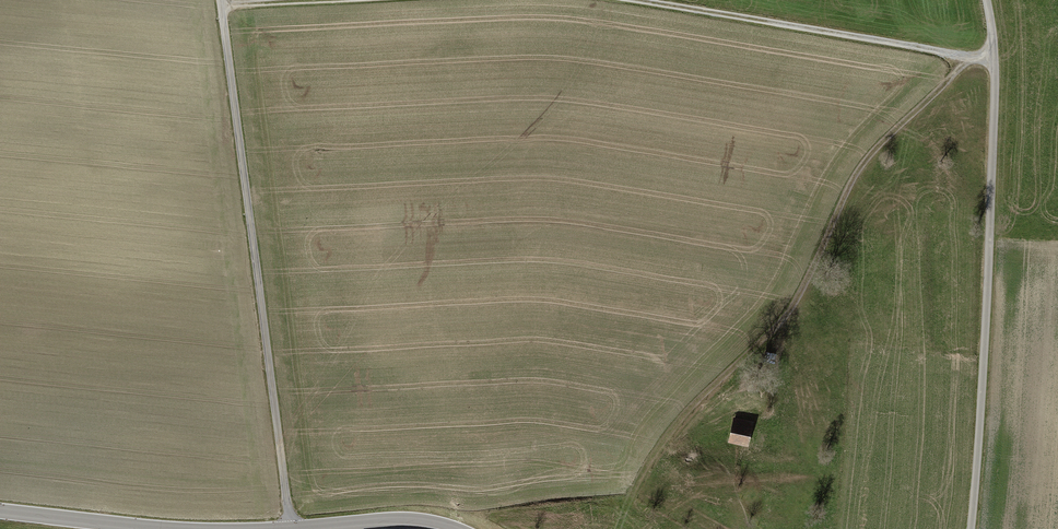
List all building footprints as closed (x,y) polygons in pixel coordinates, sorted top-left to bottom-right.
[(940,25),(939,32),(956,35),(958,27),(940,25)] [(753,422),(735,418),(730,439),(748,442),(753,422)]
